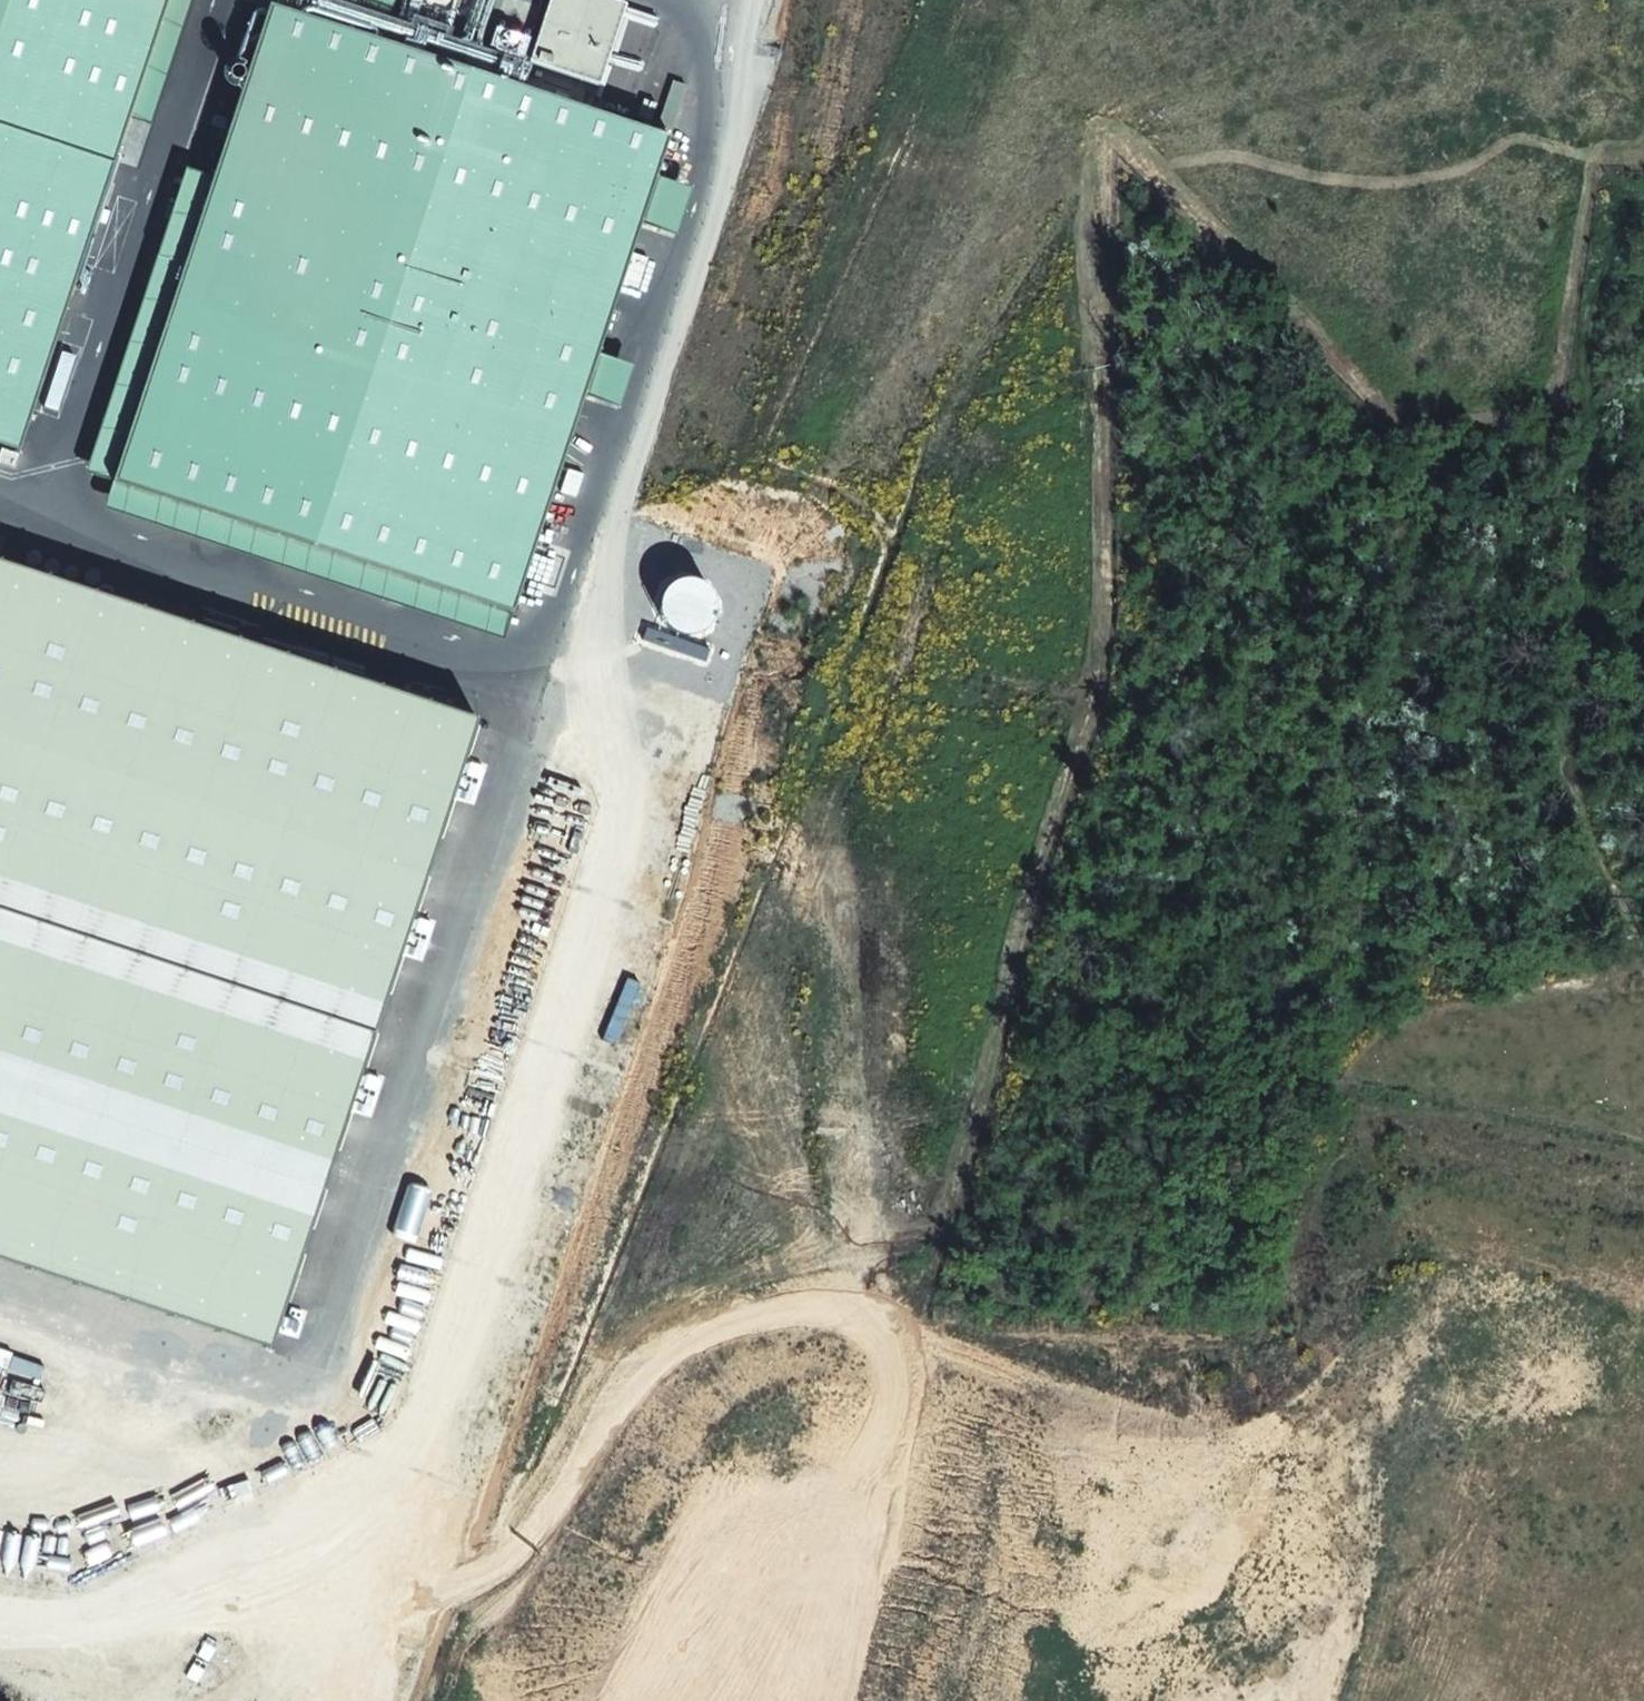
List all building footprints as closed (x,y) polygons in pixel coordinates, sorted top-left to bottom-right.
[(17,445),(163,0),(0,0),(0,439),(17,445)] [(502,634),(663,134),(275,8),(108,500),(502,634)] [(0,562),(0,1258),(267,1346),(475,719),(0,562)]
